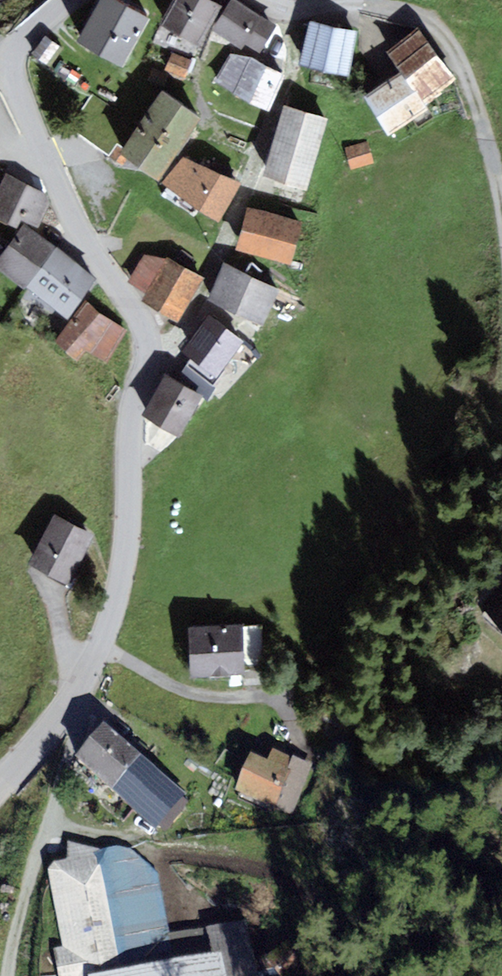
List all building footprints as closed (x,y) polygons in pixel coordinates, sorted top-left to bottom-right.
[(126,0),(106,0),(85,38),(129,61),(154,15),(126,0)] [(216,0),(178,0),(165,23),(205,46),(227,7),(216,0)] [(275,37),(233,10),(221,29),(263,56),(275,37)] [(362,33),(314,23),(304,63),(354,75),(362,33)] [(462,80),(422,26),(393,49),(410,71),(432,102),(462,80)] [(64,49),(49,38),(34,59),(49,70),(64,49)] [(170,63),(189,68),(192,55),(174,50),(170,63)] [(267,109),(282,74),(250,56),(229,53),(214,83),(267,109)] [(432,102),(410,71),(371,95),(394,131),(433,111),(432,102)] [(207,117),(168,89),(126,148),(166,175),(207,117)] [(332,119),(289,106),(269,174),(312,187),(332,119)] [(372,146),(349,151),(353,172),(376,167),(372,146)] [(225,218),(244,182),(188,159),(169,184),(225,218)] [(7,176),(0,191),(0,215),(26,227),(41,234),(57,199),(7,176)] [(308,224),(253,209),(242,248),(298,263),(308,224)] [(75,320),(88,301),(102,280),(41,234),(26,227),(0,264),(0,265),(75,320)] [(183,321),(207,279),(174,259),(148,258),(134,282),(153,293),(148,301),(183,321)] [(282,292),(230,265),(212,298),(265,326),(282,292)] [(109,363),(132,332),(88,301),(75,320),(59,342),(83,359),(90,350),(109,363)] [(240,340),(212,320),(193,346),(221,367),(240,340)] [(185,436),(207,396),(169,375),(147,415),(185,436)] [(72,586),(98,535),(57,515),(32,566),(72,586)] [(487,611),(501,624),(501,595),(487,611)] [(250,627),(196,628),(197,674),(251,673),(250,627)] [(145,764),(109,733),(81,767),(117,797),(142,768),(145,764)] [(292,819),(312,772),(277,758),(273,768),(256,761),(240,798),(292,819)] [(142,768),(117,797),(166,840),(191,810),(142,768)] [(246,925),(169,938),(160,877),(132,854),(121,852),(101,856),(69,847),(71,867),(59,868),(52,879),(67,954),(58,955),(61,975),(258,975),(246,925)]
